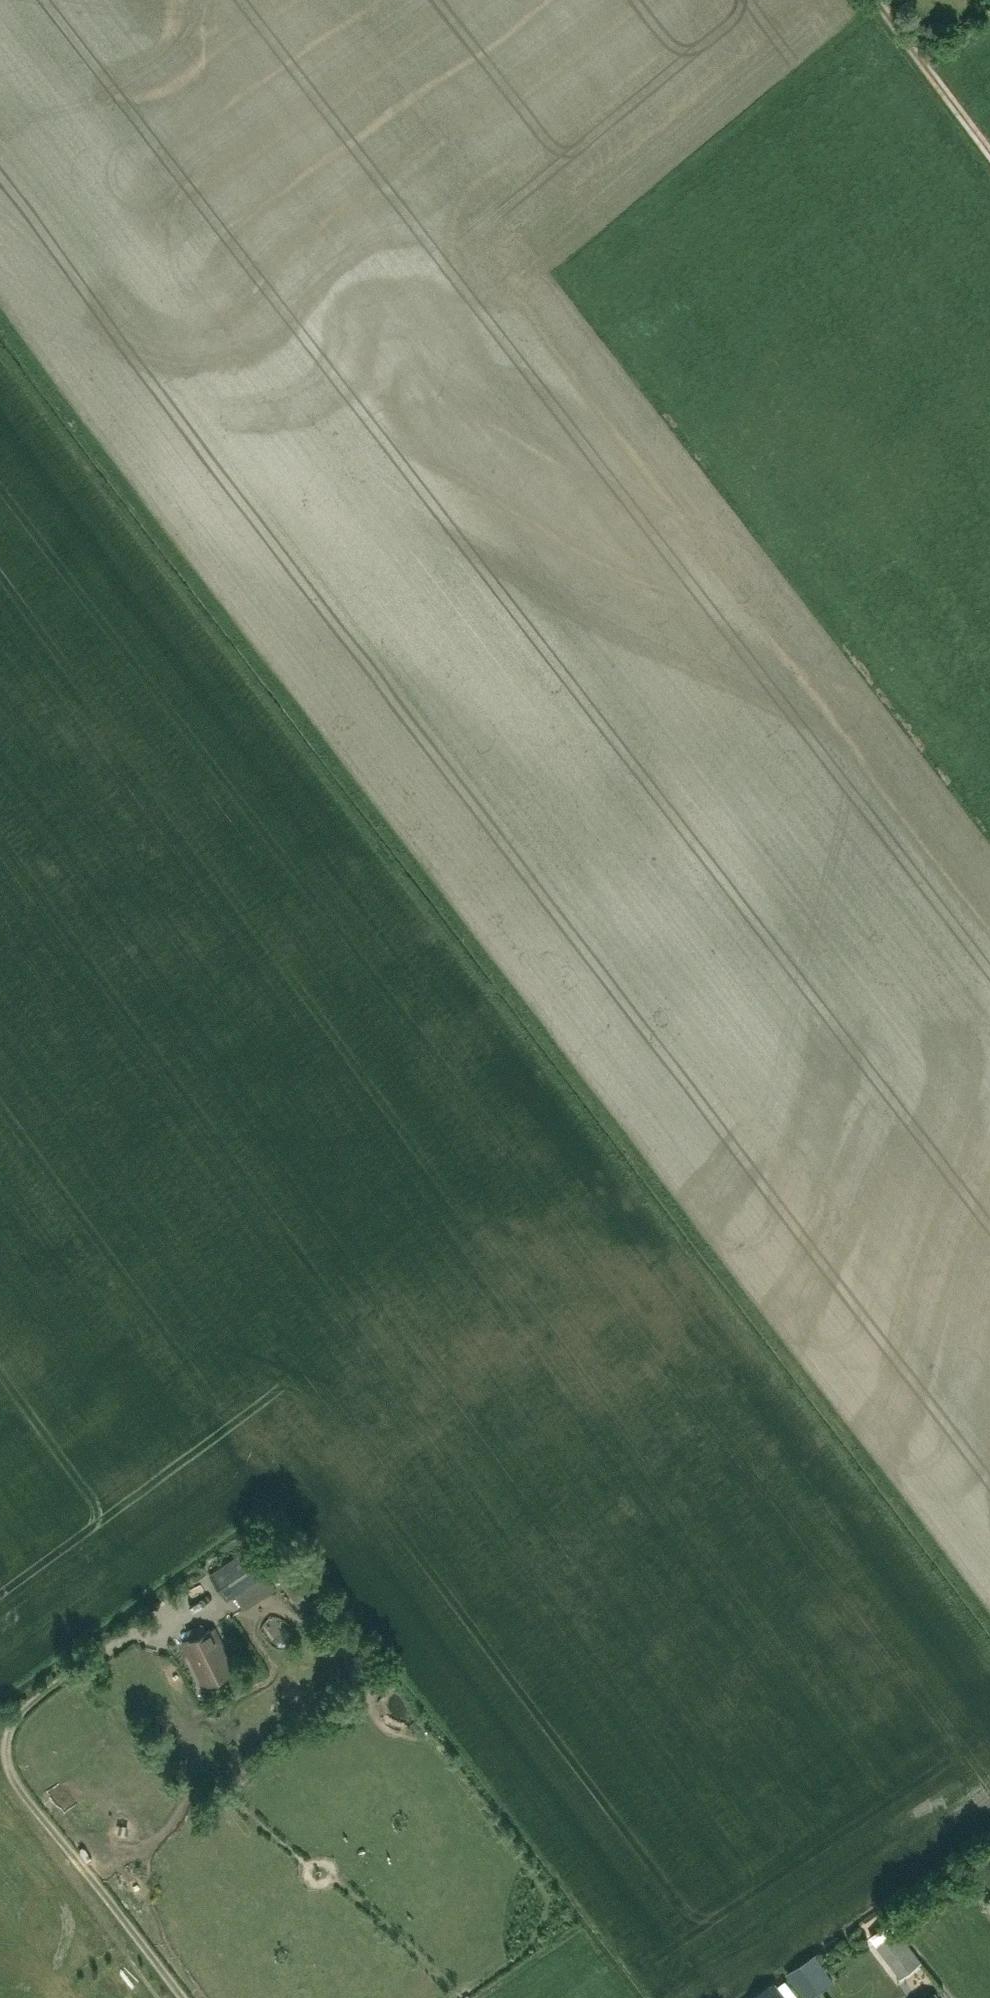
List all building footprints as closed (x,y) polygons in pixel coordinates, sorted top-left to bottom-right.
[(211,1574),(228,1600),(261,1577),(258,1572),(269,1565),(258,1549),(247,1556),(244,1551),(211,1574)] [(204,1685),(235,1670),(214,1627),(183,1642),(204,1685)] [(897,1930),(887,1937),(911,1969),(921,1962),(897,1930)] [(754,1997),(785,1997),(774,1983),(754,1997)]
